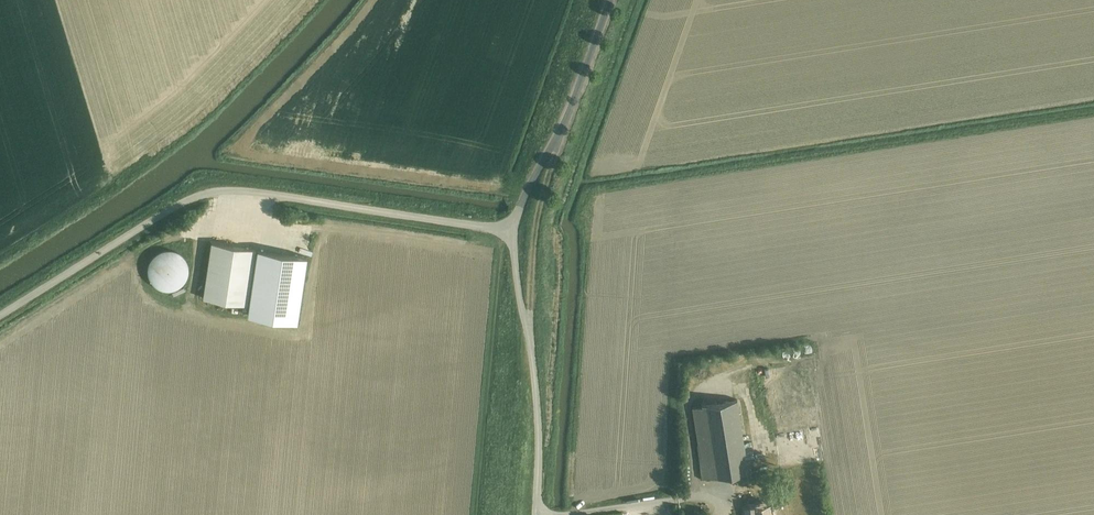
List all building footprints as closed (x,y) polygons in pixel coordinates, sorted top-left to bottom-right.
[(212,242),(203,298),(250,305),(248,314),(297,322),(307,256),(212,242)] [(167,290),(173,290),(179,287),(184,283),(187,278),(189,272),(189,266),(187,260),(183,255),(178,252),(172,249),(165,249),(159,251),(154,255),(150,260),(148,266),(148,273),(150,279),(154,285),(160,289),(167,290)] [(738,482),(750,480),(737,399),(702,404),(702,406),(692,408),(698,444),(697,444),(702,479),(737,474),(738,482)] [(772,503),(750,506),(750,507),(744,508),(745,514),(774,514),(772,503)]
